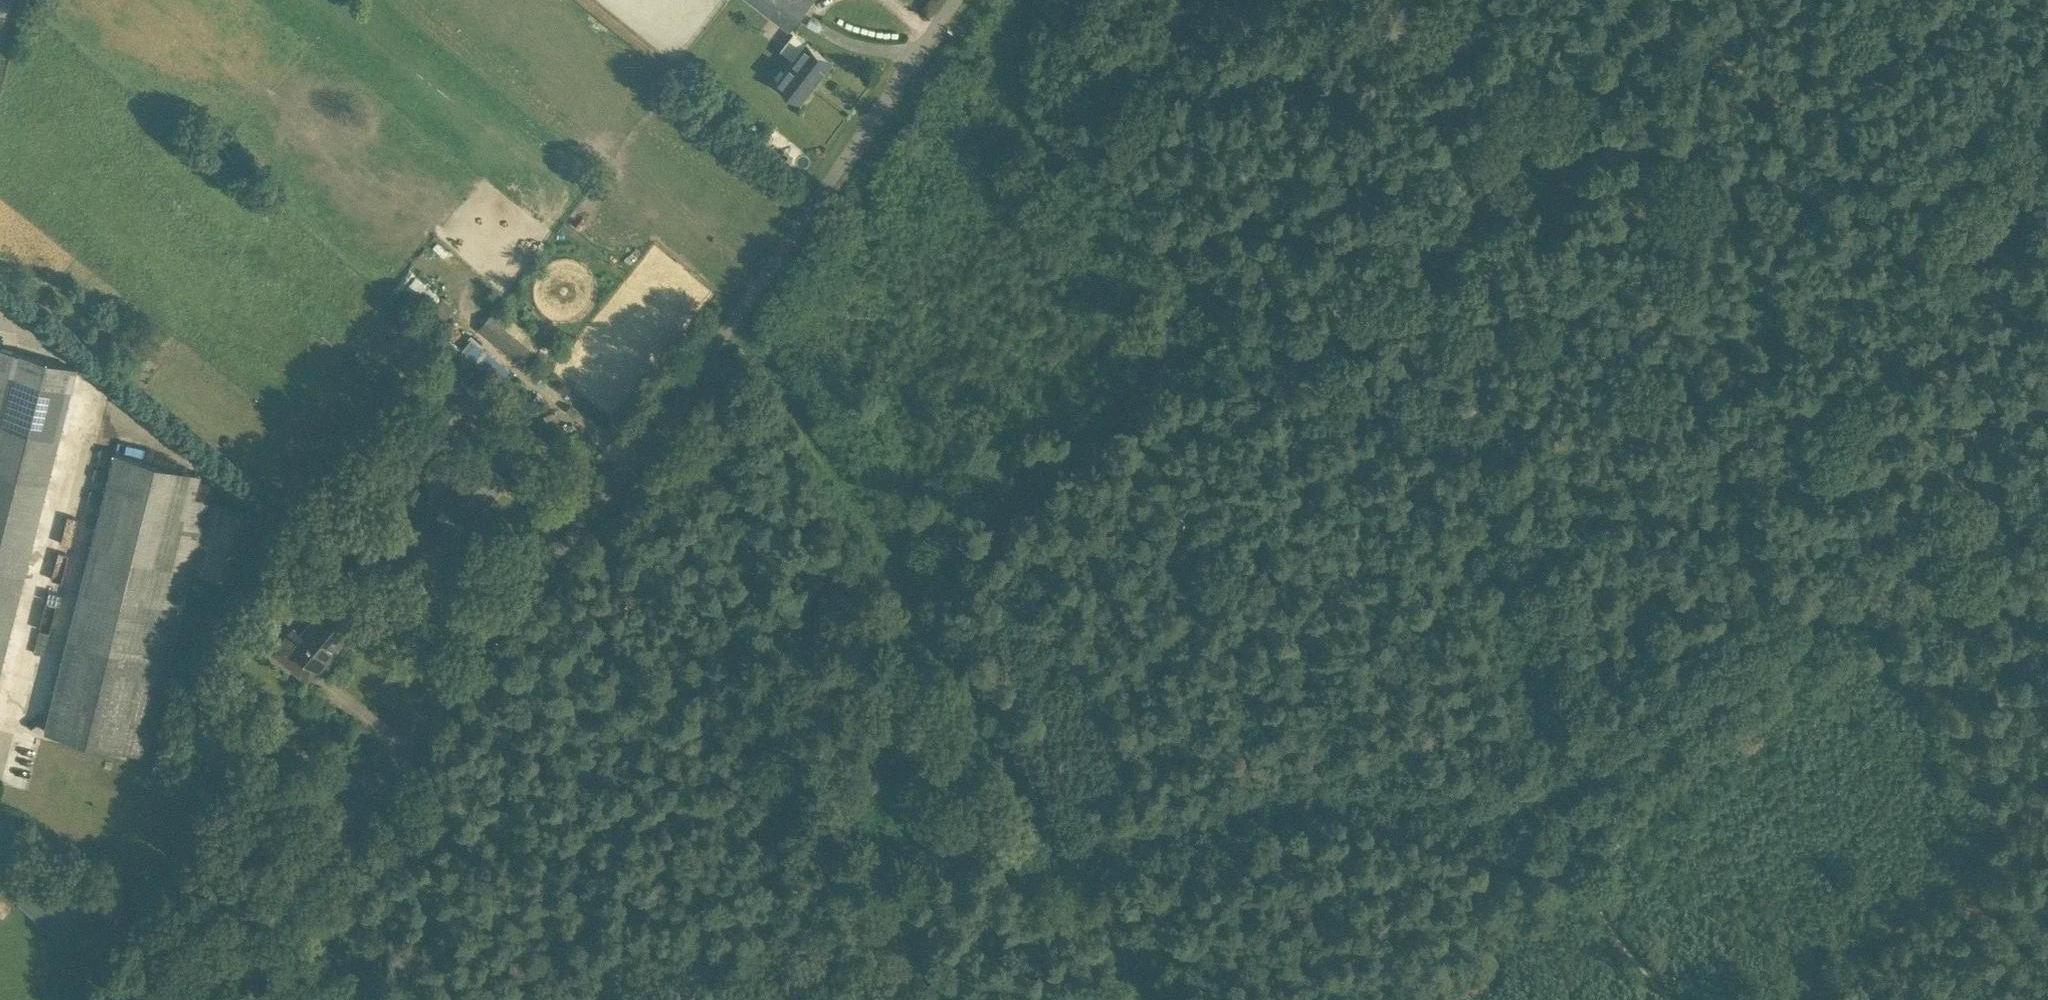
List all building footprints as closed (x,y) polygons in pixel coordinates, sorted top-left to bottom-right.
[(788,29),(811,0),(750,0),(788,29)] [(776,80),(802,100),(812,87),(810,85),(814,80),(816,81),(833,60),(807,41),(776,80)] [(481,331),(519,362),(533,345),(494,314),(481,331)] [(76,367),(0,347),(0,667),(76,367)] [(430,416),(452,435),(483,398),(461,379),(430,416)] [(250,509),(194,495),(200,472),(114,451),(44,729),(145,754),(191,570),(232,580),(250,509)] [(274,651),(298,671),(309,659),(320,668),(321,667),(319,666),(340,640),(343,641),(351,632),(323,608),(302,633),(295,627),(274,651)]
